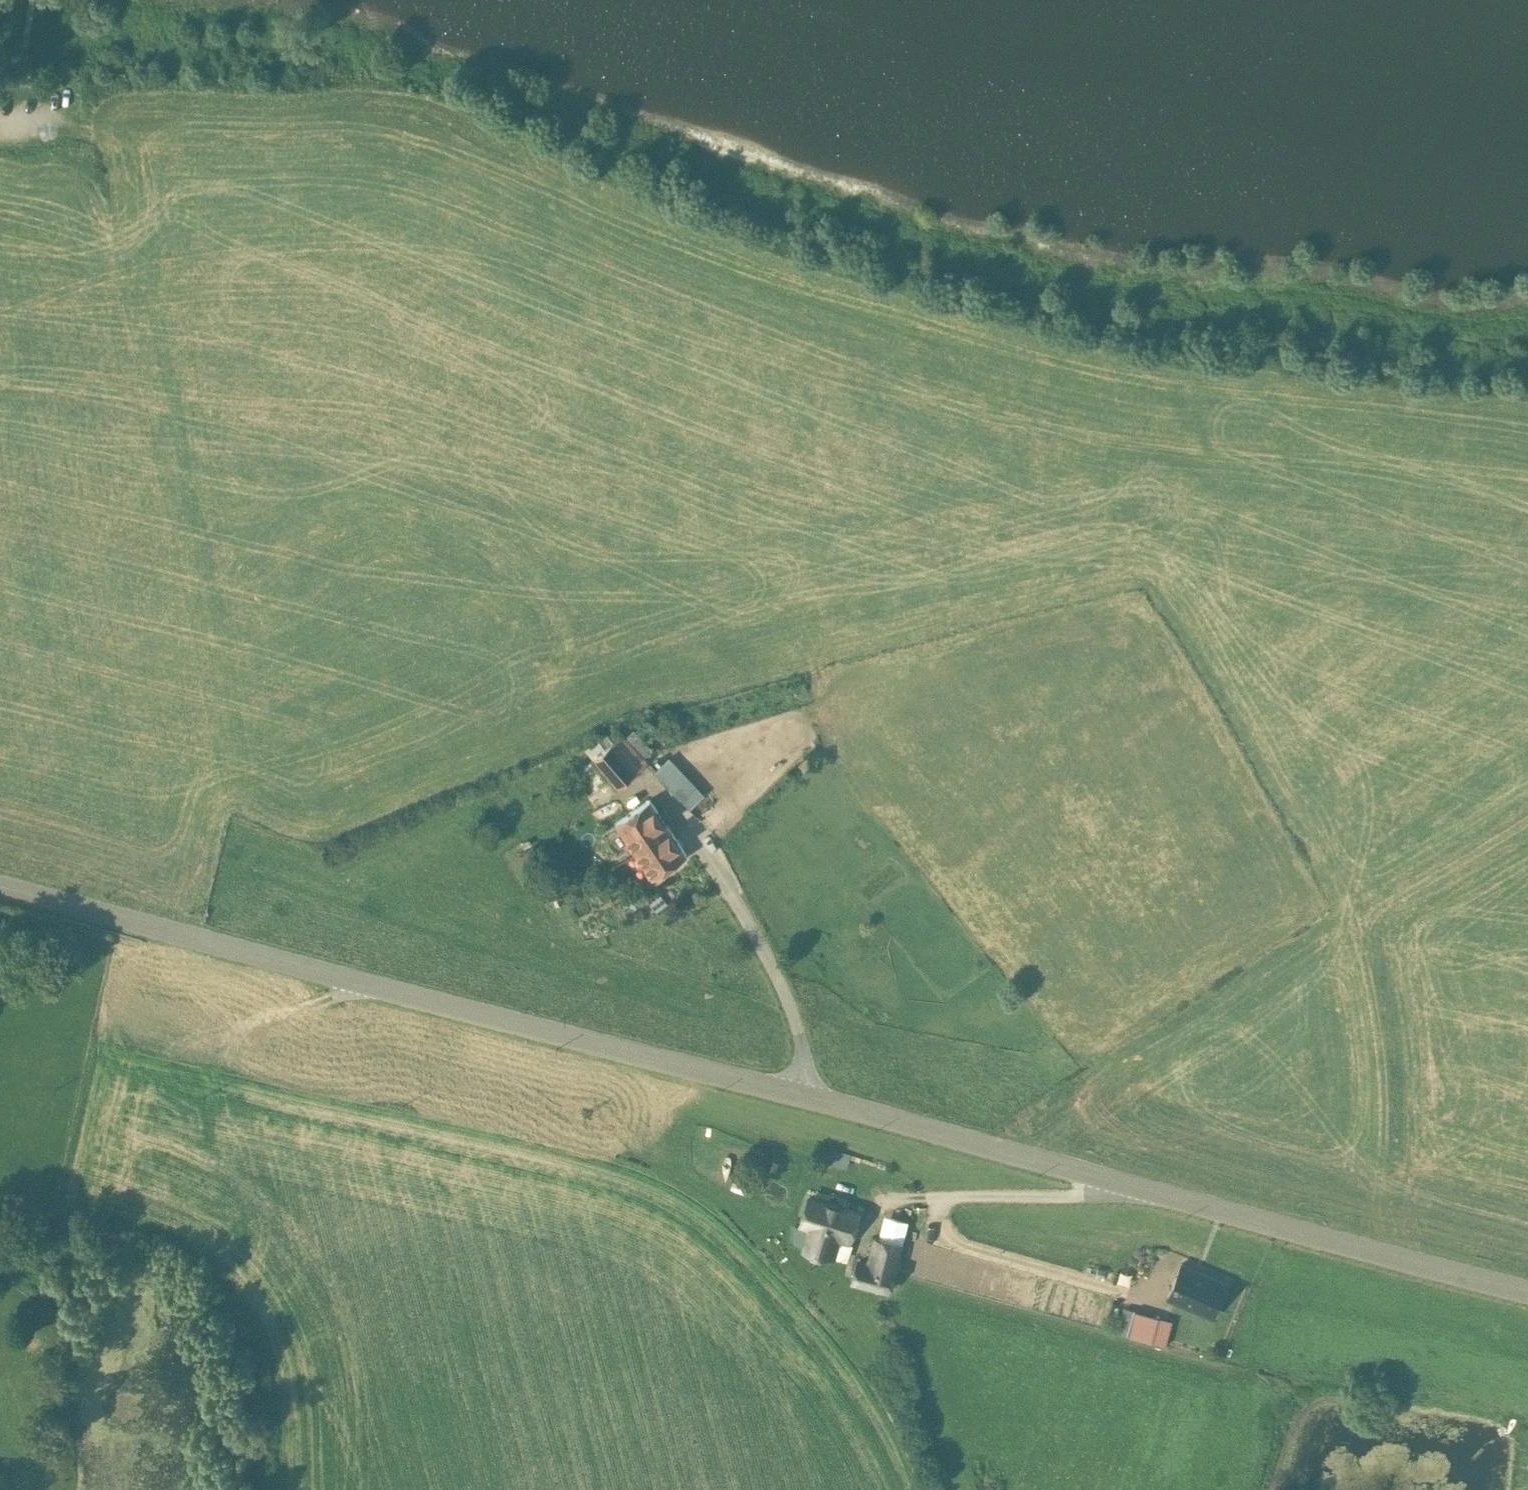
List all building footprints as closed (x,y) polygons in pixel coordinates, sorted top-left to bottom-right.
[(622,730),(581,765),(594,779),(605,770),(619,786),(648,760),(622,730)] [(704,798),(667,759),(656,770),(692,809),(704,798)] [(654,797),(616,821),(651,876),(688,852),(654,797)] [(858,1213),(808,1198),(801,1221),(812,1224),(805,1248),(828,1255),(833,1239),(839,1236),(840,1233),(850,1236),(858,1213)] [(899,1244),(876,1238),(869,1265),(857,1262),(853,1277),(888,1286),(899,1244)] [(1226,1280),(1181,1262),(1167,1297),(1213,1315),(1226,1280)] [(1126,1307),(1119,1332),(1128,1334),(1134,1309),(1126,1307)] [(1159,1315),(1134,1309),(1128,1334),(1153,1341),(1159,1315)] [(1172,1319),(1159,1315),(1153,1341),(1165,1344),(1172,1319)]
